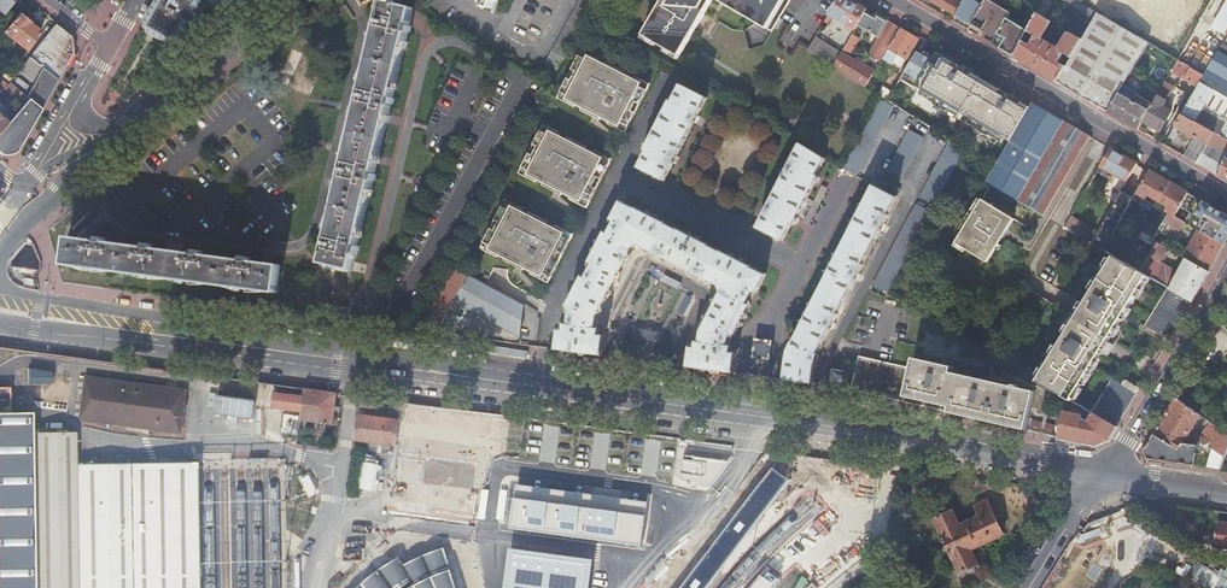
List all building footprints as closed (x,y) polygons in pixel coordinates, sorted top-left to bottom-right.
[(3,13),(11,3),(14,0),(0,0),(0,11),(3,13)] [(144,27),(149,31),(175,46),(187,23),(204,32),(210,22),(193,12),(199,2),(200,0),(159,0),(144,27)] [(199,2),(218,13),(225,0),(200,0),(199,2)] [(414,8),(395,4),(395,1),(390,0),(387,0),(386,2),(383,1),(380,16),(372,46),(355,120),(335,199),(320,264),(351,271),(353,263),(356,253),(358,253),(359,247),(357,247),(373,181),(375,182),(376,175),(375,175),(391,105),(393,105),(395,99),(393,99),(409,33),(411,33),(412,27),(410,27),(414,8)] [(492,10),(497,0),(473,0),(492,10)] [(643,35),(657,43),(655,47),(653,50),(662,55),(663,52),(665,49),(679,57),(713,0),(664,0),(643,35)] [(772,32),(781,16),(791,0),(717,0),(772,32)] [(857,27),(859,24),(866,13),(866,12),(867,10),(862,6),(851,0),(838,0),(826,21),(829,23),(833,17),(855,30),(856,31),(857,27)] [(956,15),(965,0),(957,0),(956,0),(934,0),(933,2),(944,8),(956,15)] [(985,2),(981,0),(975,0),(974,0),(965,0),(956,15),(957,15),(959,17),(962,18),(961,19),(961,21),(968,24),(969,24),(969,23),(972,24),(985,2)] [(1093,21),(1097,13),(1088,7),(1076,0),(1057,0),(1093,21)] [(1192,37),(1212,0),(1127,0),(1192,37)] [(998,40),(1009,21),(1012,17),(985,1),(985,2),(972,24),(987,33),(989,35),(998,40)] [(1037,14),(1045,19),(1051,8),(1043,3),(1040,9),(1037,14)] [(1215,23),(1217,29),(1226,35),(1226,3),(1215,23)] [(859,24),(879,36),(887,21),(879,17),(877,19),(875,18),(866,13),(859,24)] [(1065,87),(1108,112),(1124,85),(1149,43),(1121,27),(1115,23),(1097,13),(1093,21),(1087,29),(1081,40),(1071,57),(1066,66),(1056,82),(1065,87)] [(31,21),(21,14),(5,33),(26,50),(41,33),(37,30),(32,26),(29,24),(31,21)] [(1033,69),(1056,82),(1066,66),(1060,62),(1065,54),(1071,57),(1081,40),(1073,35),(1069,33),(1059,50),(1042,39),(1051,22),(1045,19),(1037,14),(1027,32),(1035,36),(1030,45),(1022,41),(1014,57),(1033,69)] [(887,21),(879,36),(868,54),(876,59),(875,60),(878,62),(898,27),(887,21)] [(1022,41),(1027,32),(1009,21),(998,40),(995,45),(995,46),(1004,51),(1014,57),(1022,41)] [(71,37),(55,24),(29,58),(44,69),(58,80),(74,53),(73,44),(71,37)] [(1087,29),(1079,25),(1073,35),(1081,40),(1087,29)] [(855,30),(843,51),(849,55),(864,31),(857,27),(856,31),(855,30)] [(901,29),(890,49),(899,54),(894,62),(902,67),(911,52),(918,39),(901,29)] [(657,43),(643,35),(641,38),(655,47),(657,43)] [(998,40),(989,35),(986,40),(995,45),(998,40)] [(1219,51),(1226,56),(1226,36),(1219,51)] [(811,47),(809,51),(834,67),(840,58),(841,54),(842,54),(816,38),(811,47)] [(677,60),(679,57),(665,49),(663,52),(677,60)] [(890,49),(884,59),(893,65),(894,62),(899,54),(890,49)] [(582,50),(579,56),(586,59),(588,55),(598,60),(599,58),(582,50)] [(1219,51),(1218,51),(1204,75),(1200,82),(1213,90),(1226,98),(1226,56),(1219,51)] [(920,54),(917,52),(901,80),(916,89),(916,87),(926,93),(937,100),(935,104),(934,105),(947,113),(948,111),(950,107),(961,113),(966,116),(978,124),(976,128),(975,129),(989,137),(990,136),(992,132),(1005,139),(1010,142),(1030,108),(1014,99),(950,61),(937,53),(934,58),(925,52),(923,55),(920,54)] [(586,59),(579,56),(572,69),(576,71),(571,80),(567,78),(560,92),(568,95),(566,99),(575,104),(583,108),(601,117),(609,121),(619,126),(621,122),(628,126),(635,113),(631,111),(636,101),(640,103),(646,90),(639,87),(641,83),(631,77),(624,74),(605,64),(598,60),(588,55),(586,59)] [(834,67),(867,88),(875,74),(863,67),(865,63),(858,58),(855,62),(847,58),(845,61),(840,58),(834,67)] [(1204,75),(1178,60),(1171,72),(1197,87),(1200,82),(1204,75)] [(606,62),(605,64),(624,74),(625,71),(606,62)] [(44,69),(27,97),(29,99),(41,109),(55,84),(58,80),(44,69)] [(572,69),(567,78),(571,80),(576,71),(572,69)] [(632,75),(631,77),(641,83),(639,87),(646,90),(650,84),(632,75)] [(128,86),(119,81),(114,89),(124,94),(128,86)] [(1166,81),(1152,105),(1143,122),(1151,126),(1160,131),(1171,111),(1163,107),(1167,101),(1166,101),(1171,92),(1183,99),(1186,93),(1166,81)] [(9,82),(7,85),(1,91),(0,93),(0,102),(7,94),(14,99),(20,92),(9,82)] [(1213,90),(1200,82),(1197,87),(1182,114),(1195,122),(1213,90)] [(698,116),(707,98),(682,84),(673,101),(671,100),(646,150),(647,151),(639,168),(665,181),(674,162),(676,163),(679,157),(677,156),(695,122),(697,123),(700,117),(698,116)] [(1124,85),(1108,112),(1122,120),(1138,130),(1143,122),(1152,105),(1139,98),(1141,94),(1124,85)] [(881,96),(882,97),(889,101),(893,93),(885,89),(881,96)] [(1226,121),(1226,98),(1213,90),(1195,122),(1203,126),(1210,113),(1226,122),(1226,121)] [(568,95),(560,92),(557,98),(574,106),(575,104),(566,99),(568,95)] [(937,100),(926,93),(924,97),(935,104),(937,100)] [(29,99),(7,125),(0,132),(0,154),(1,155),(16,153),(28,133),(41,109),(29,99)] [(880,100),(842,169),(856,176),(894,107),(880,100)] [(640,103),(636,101),(631,111),(635,113),(640,103)] [(1048,112),(1032,103),(1030,108),(1010,142),(987,183),(990,185),(1018,201),(1064,122),(1048,112)] [(950,107),(948,111),(958,117),(961,113),(950,107)] [(601,117),(583,108),(581,110),(600,120),(601,117)] [(1214,133),(1219,136),(1226,122),(1210,113),(1203,126),(1214,133)] [(1203,126),(1195,122),(1182,114),(1167,139),(1174,143),(1180,134),(1177,132),(1180,128),(1188,133),(1195,137),(1208,144),(1214,133),(1203,126)] [(978,124),(966,116),(963,120),(976,128),(978,124)] [(927,135),(931,127),(914,118),(910,126),(927,135)] [(619,126),(609,121),(607,123),(625,132),(628,126),(621,122),(619,126)] [(1226,121),(1226,122),(1219,136),(1226,140),(1226,122),(1226,121)] [(1076,129),(1064,122),(1018,201),(1044,216),(1090,136),(1076,129)] [(540,131),(548,135),(550,131),(559,136),(560,133),(544,125),(540,131)] [(548,135),(540,131),(534,144),(538,146),(533,156),(529,154),(522,167),(529,171),(527,175),(537,180),(544,183),(563,193),(570,196),(581,202),(583,198),(590,201),(596,188),(593,186),(597,177),(601,179),(608,166),(601,162),(603,158),(593,153),(585,149),(567,139),(559,136),(550,131),(548,135)] [(901,179),(924,138),(910,131),(887,172),(901,179)] [(1005,139),(992,132),(990,136),(1002,143),(1005,139)] [(1219,136),(1214,133),(1208,144),(1219,150),(1221,146),(1226,150),(1226,140),(1219,136)] [(568,137),(567,139),(585,149),(587,147),(568,137)] [(1208,144),(1195,137),(1189,148),(1184,156),(1197,164),(1197,163),(1195,161),(1197,157),(1200,158),(1208,144)] [(956,166),(964,150),(950,142),(921,198),(935,206),(956,166)] [(538,146),(534,144),(529,154),(533,156),(538,146)] [(826,159),(801,144),(791,163),(789,162),(786,168),(788,169),(770,204),(768,203),(765,209),(767,210),(757,228),(783,241),(792,224),(794,225),(805,202),(807,198),(819,175),(818,174),(826,159)] [(1216,175),(1226,157),(1226,158),(1226,157),(1226,150),(1221,146),(1219,150),(1208,144),(1200,158),(1197,163),(1197,164),(1202,167),(1216,175)] [(1123,155),(1111,148),(1101,166),(1126,182),(1137,163),(1123,155)] [(594,150),(593,153),(603,158),(601,162),(608,166),(611,159),(594,150)] [(1226,158),(1226,157),(1216,175),(1226,181),(1226,158)] [(527,175),(529,171),(522,167),(519,173),(536,182),(537,180),(527,175)] [(1169,182),(1150,171),(1136,194),(1145,200),(1148,194),(1153,197),(1153,198),(1163,204),(1163,203),(1169,206),(1166,212),(1169,213),(1174,217),(1180,207),(1188,193),(1169,182)] [(601,179),(597,177),(593,186),(596,188),(601,179)] [(887,192),(890,186),(877,179),(874,185),(887,192)] [(563,193),(544,183),(543,186),(562,195),(563,193)] [(785,380),(813,384),(816,362),(818,356),(818,353),(826,338),(827,338),(831,329),(833,330),(836,324),(834,323),(839,314),(838,314),(851,288),(852,289),(856,280),(858,281),(861,274),(859,274),(864,265),(863,264),(876,239),(877,239),(881,231),(883,231),(886,225),(885,224),(889,215),(888,215),(897,197),(896,196),(899,190),(890,186),(887,192),(874,185),(866,201),(865,201),(851,228),(852,229),(840,251),(839,251),(826,277),(826,278),(815,300),(814,300),(800,327),(801,327),(794,342),(793,342),(789,350),(786,367),(785,380)] [(1145,200),(1136,194),(1128,207),(1161,227),(1169,213),(1166,212),(1145,200)] [(581,202),(570,196),(569,199),(587,208),(590,201),(583,198),(581,202)] [(1188,211),(1190,213),(1195,216),(1190,226),(1198,231),(1224,246),(1226,240),(1226,216),(1212,207),(1210,205),(1205,202),(1197,198),(1196,198),(1188,211)] [(511,206),(521,211),(522,209),(505,200),(502,206),(509,210),(511,206)] [(1000,243),(1014,220),(981,200),(954,244),(987,264),(1000,243)] [(688,367),(733,373),(736,353),(730,353),(731,346),(728,346),(728,344),(730,344),(732,337),(730,336),(731,334),(735,336),(750,305),(747,303),(749,300),(750,301),(753,295),(752,294),(753,291),(756,293),(766,275),(752,267),(722,252),(718,250),(712,247),(709,246),(709,245),(679,230),(679,231),(676,229),(676,228),(670,225),(669,226),(666,224),(666,223),(636,208),(636,209),(622,202),(612,220),(616,221),(614,224),(613,224),(610,229),(611,230),(610,233),(606,231),(591,262),(594,263),(592,267),(590,267),(587,272),(589,273),(586,278),(583,276),(568,306),(571,308),(570,314),(569,314),(568,321),(570,321),(569,325),(565,324),(565,330),(560,330),(557,350),(602,356),(605,335),(599,335),(600,329),(597,328),(598,316),(599,316),(631,253),(630,252),(633,248),(640,246),(644,248),(644,249),(715,285),(715,284),(720,286),(722,293),(720,297),(718,297),(704,324),(705,325),(701,332),(700,342),(697,342),(696,348),(691,348),(688,367)] [(888,292),(930,211),(916,204),(874,284),(888,292)] [(509,210),(502,206),(495,220),(499,221),(494,231),(491,229),(484,242),(491,246),(489,250),(499,255),(506,258),(525,268),(532,272),(542,277),(544,273),(551,276),(558,263),(554,261),(559,252),(563,254),(570,241),(563,237),(565,233),(554,228),(547,224),(528,215),(521,211),(511,206),(509,210)] [(529,212),(528,215),(547,224),(548,222),(529,212)] [(1169,213),(1161,227),(1159,230),(1175,239),(1179,232),(1184,223),(1174,217),(1169,213)] [(1195,216),(1190,213),(1184,223),(1190,226),(1195,216)] [(1097,231),(1072,216),(1065,227),(1081,236),(1091,242),(1097,231)] [(499,221),(495,220),(491,229),(494,231),(499,221)] [(1105,222),(1092,243),(1115,256),(1141,271),(1148,257),(1115,239),(1120,231),(1105,222)] [(1184,223),(1179,232),(1193,239),(1198,231),(1190,226),(1184,223)] [(556,226),(554,228),(565,233),(563,237),(570,241),(573,234),(556,226)] [(1186,259),(1209,272),(1221,250),(1224,246),(1198,231),(1193,239),(1183,257),(1186,259)] [(99,238),(99,241),(86,240),(68,237),(64,266),(276,294),(280,266),(249,262),(250,258),(243,257),(243,261),(202,255),(202,251),(196,251),(195,254),(152,249),(153,245),(147,244),(146,248),(105,242),(106,238),(99,238)] [(1158,241),(1154,239),(1148,250),(1151,252),(1157,242),(1158,241)] [(497,257),(499,255),(489,250),(491,246),(484,242),(481,248),(497,257)] [(1151,252),(1148,257),(1141,271),(1148,275),(1169,287),(1170,288),(1193,302),(1201,286),(1209,272),(1186,259),(1179,272),(1161,261),(1168,248),(1157,242),(1151,252)] [(1174,243),(1170,250),(1179,255),(1183,248),(1174,243)] [(563,254),(559,252),(554,261),(558,263),(563,254)] [(1115,256),(1039,383),(1068,400),(1071,402),(1110,339),(1148,275),(1141,271),(1115,256)] [(524,270),(525,268),(506,258),(505,261),(524,270)] [(468,275),(454,268),(436,302),(420,331),(436,334),(446,316),(453,301),(521,337),(526,306),(526,305),(468,274),(468,275)] [(551,276),(544,273),(542,277),(532,272),(531,274),(548,283),(551,276)] [(1170,288),(1169,287),(1145,327),(1169,341),(1193,302),(1170,288)] [(651,329),(647,328),(644,330),(634,329),(633,341),(639,342),(638,347),(642,352),(646,353),(650,353),(655,349),(655,344),(662,345),(663,333),(654,332),(651,329)] [(753,357),(754,357),(754,363),(757,367),(760,368),(764,368),(768,365),(768,359),(769,359),(772,342),(769,342),(766,338),(762,338),(758,341),(756,340),(753,357)] [(857,357),(851,390),(877,396),(925,406),(943,410),(987,421),(1027,430),(1035,392),(1018,388),(1018,386),(1014,385),(1014,387),(951,373),(952,367),(915,359),(912,368),(857,357)] [(30,368),(30,380),(53,382),(54,369),(30,368)] [(841,387),(849,371),(832,370),(830,386),(841,387)] [(186,390),(85,376),(79,418),(181,432),(186,390)] [(1130,405),(1137,393),(1113,379),(1092,413),(1094,414),(1116,427),(1130,405)] [(34,409),(13,410),(13,386),(0,386),(0,587),(37,587),(34,409)] [(328,390),(304,387),(303,395),(273,391),(271,406),(301,410),(300,420),(334,424),(338,391),(328,390)] [(62,395),(31,395),(32,426),(62,425),(62,395)] [(213,428),(263,432),(266,400),(215,396),(213,428)] [(373,400),(363,398),(362,407),(372,409),(373,400)] [(1224,456),(1226,449),(1226,433),(1207,419),(1205,423),(1207,425),(1201,436),(1190,430),(1197,418),(1200,414),(1175,398),(1167,411),(1154,432),(1143,450),(1148,459),(1153,459),(1195,465),(1198,441),(1211,449),(1224,456)] [(425,403),(401,400),(398,419),(360,414),(357,439),(397,444),(400,421),(422,423),(425,403)] [(459,407),(429,403),(428,410),(458,415),(459,407)] [(501,413),(488,411),(485,430),(499,432),(501,413)] [(1112,435),(1116,427),(1094,414),(1089,422),(1081,418),(1082,416),(1064,413),(1059,437),(1085,443),(1092,444),(1112,435)] [(1205,423),(1207,419),(1200,414),(1197,418),(1205,423)] [(201,461),(78,463),(78,432),(41,433),(42,587),(202,587),(201,461)] [(1224,456),(1211,449),(1206,467),(1217,469),(1220,469),(1224,456)] [(363,459),(360,487),(381,490),(385,461),(363,459)] [(959,573),(978,563),(971,549),(1003,533),(987,498),(974,504),(979,514),(960,524),(953,508),(934,518),(959,573)] [(1226,548),(1226,523),(1217,522),(1216,533),(1214,547),(1226,548)] [(446,547),(408,564),(403,556),(399,559),(395,561),(392,563),(388,565),(385,567),(381,570),(378,572),(375,575),(371,577),(371,578),(367,581),(364,583),(362,584),(360,586),(359,587),(458,587),(446,547)] [(361,583),(354,575),(341,587),(356,587),(361,583)]
